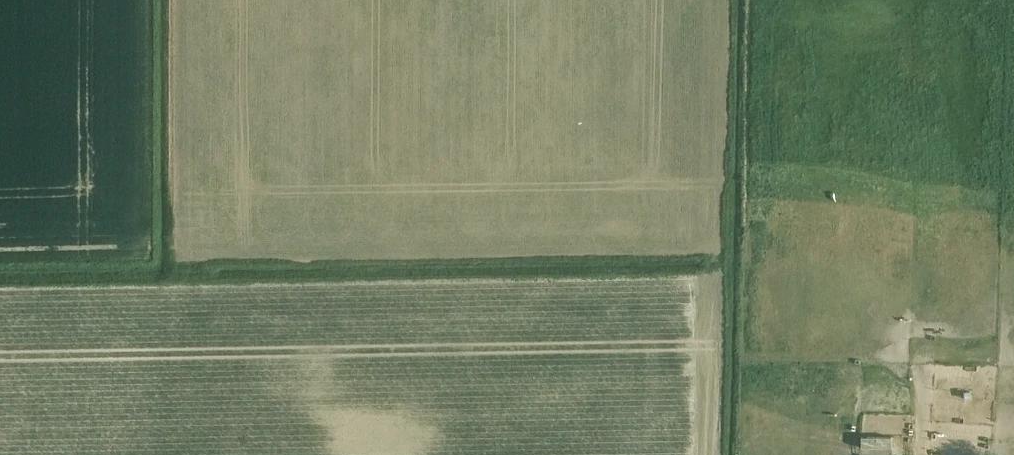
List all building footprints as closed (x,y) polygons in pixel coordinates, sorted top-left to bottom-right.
[(859,447),(893,446),(892,428),(859,429),(859,447)] [(988,434),(928,432),(927,454),(987,454),(988,434)]
